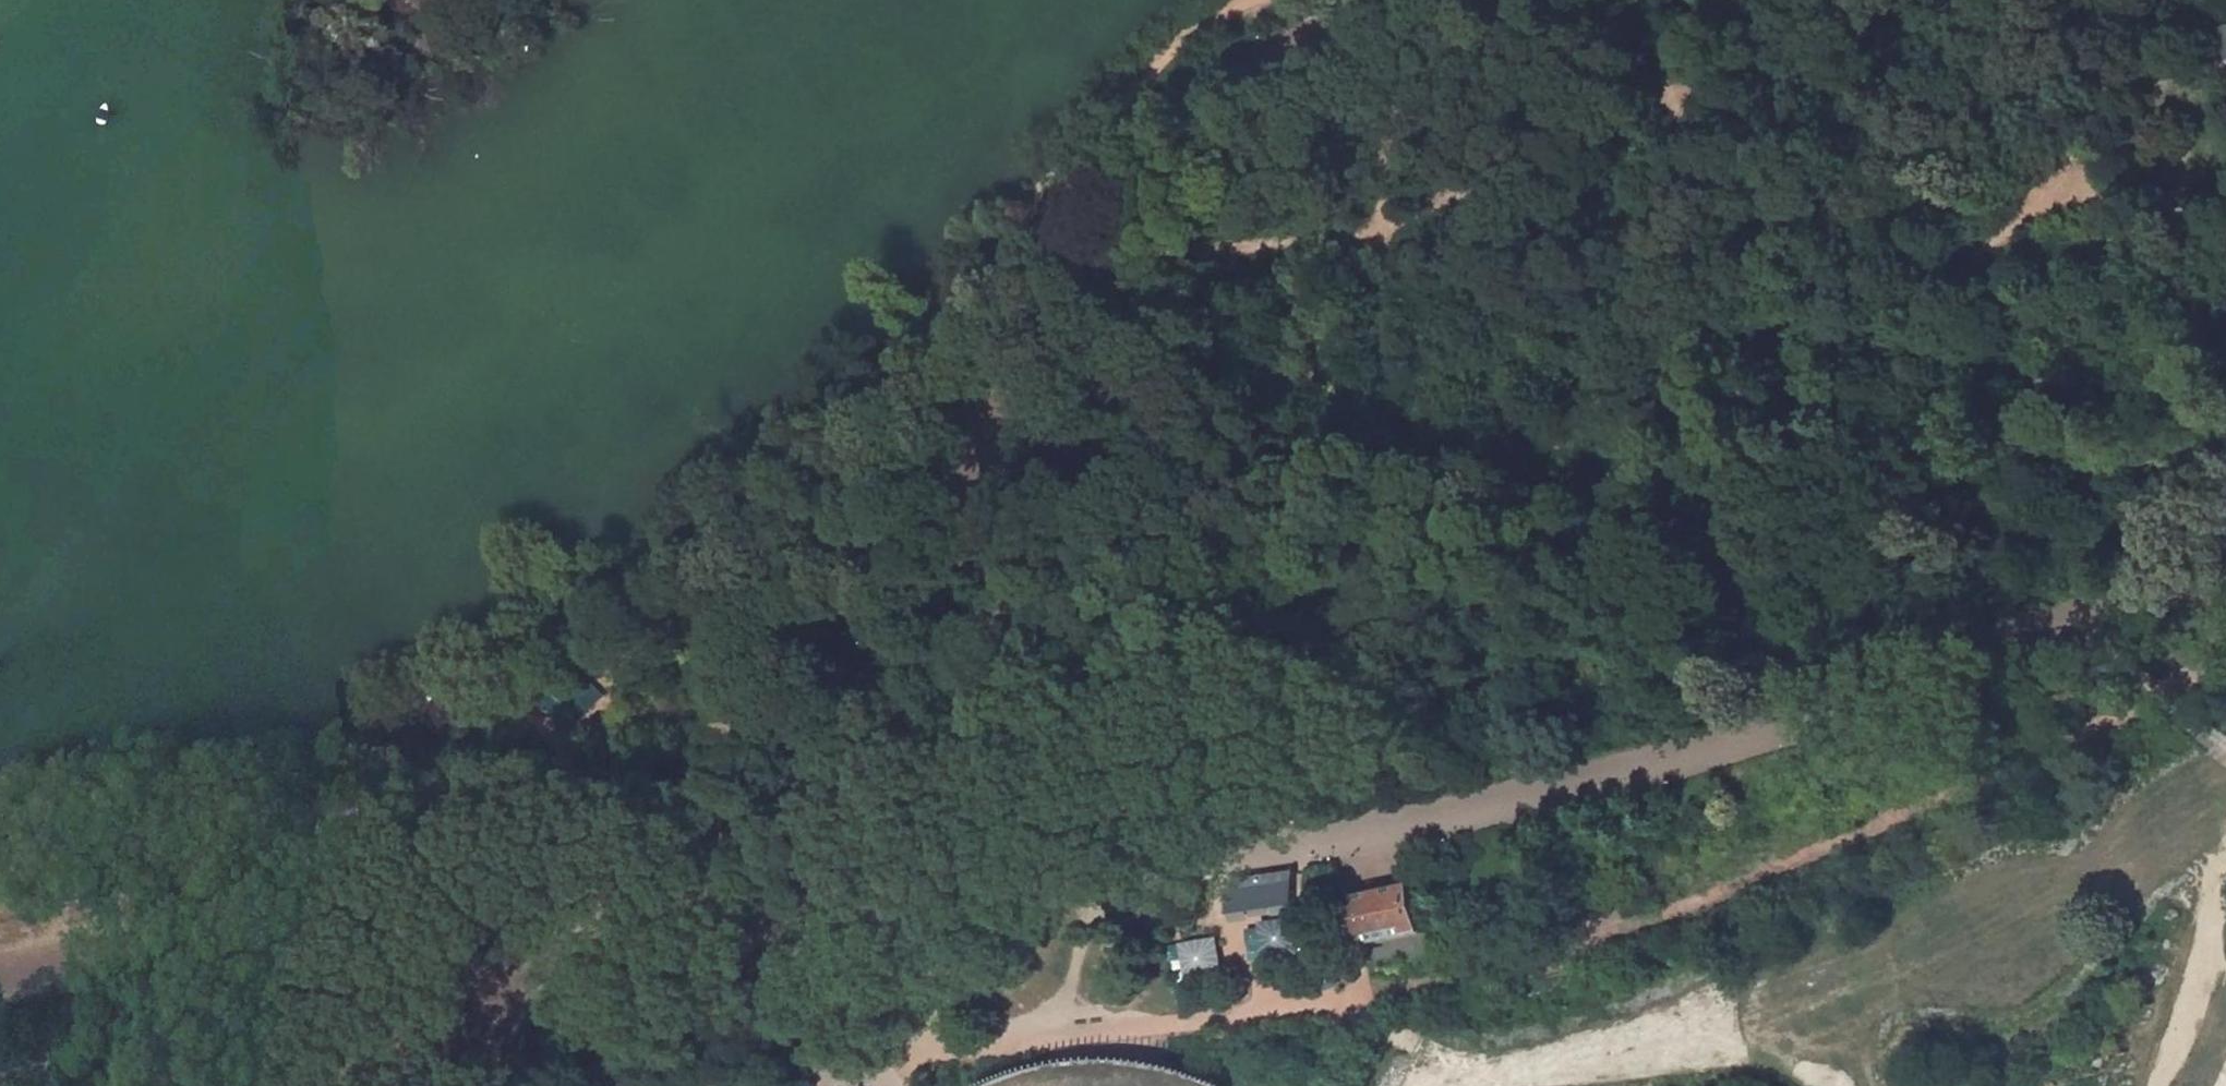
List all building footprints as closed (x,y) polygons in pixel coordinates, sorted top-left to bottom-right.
[(1231,883),(1231,914),(1266,909),(1296,904),(1297,874),(1231,883)] [(1290,881),(1238,888),(1240,905),(1292,898),(1290,881)] [(1380,897),(1354,903),(1362,940),(1419,927),(1412,890),(1380,897)]
